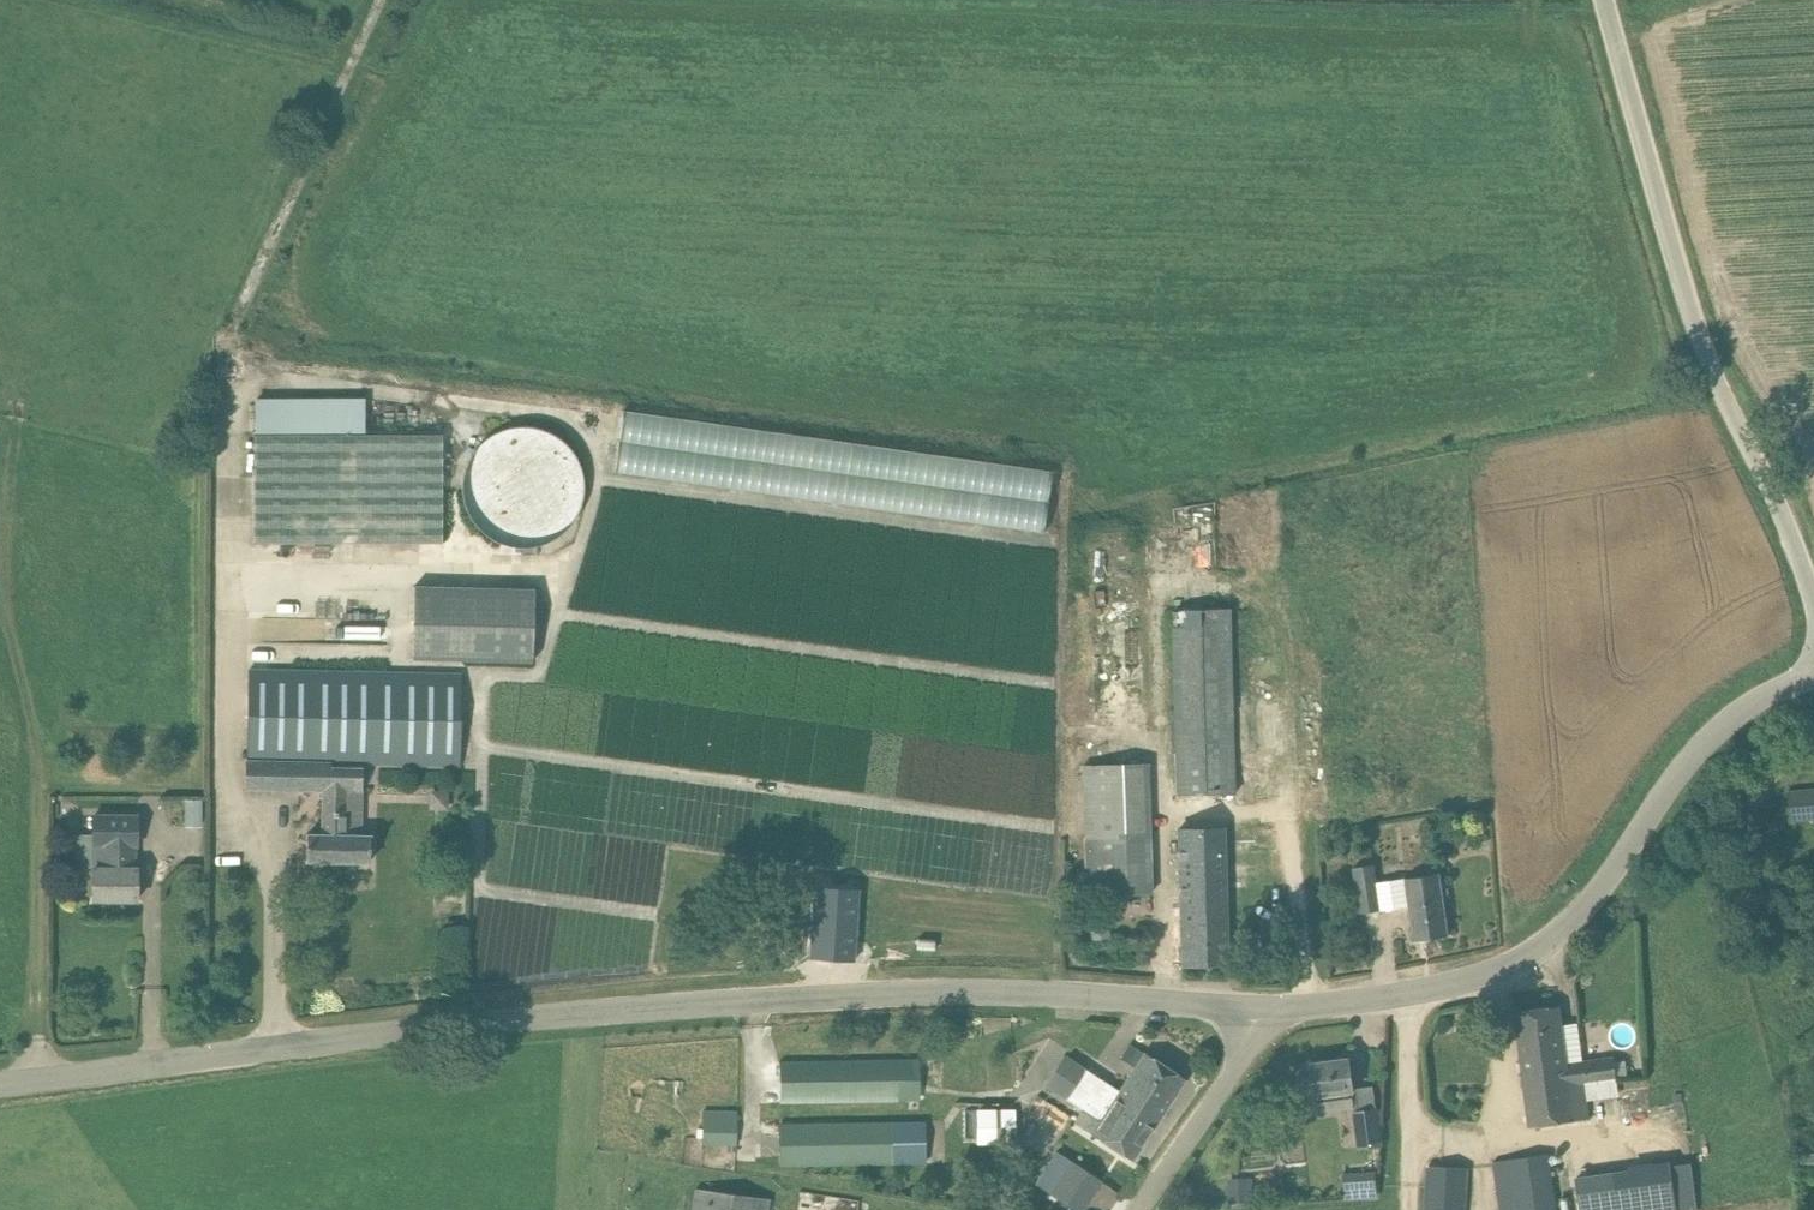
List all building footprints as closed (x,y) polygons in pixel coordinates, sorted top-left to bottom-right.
[(1045,527),(1054,465),(625,409),(617,471),(1045,527)] [(582,501),(584,486),(582,470),(576,455),(567,443),(554,433),(540,427),(524,425),(508,427),(494,433),(481,443),(472,455),(466,470),(464,486),(466,501),(472,516),(481,528),(494,538),(508,544),(524,546),(540,544),(554,538),(567,528),(576,516),(582,501)] [(442,476),(443,430),(254,430),(254,537),(446,537),(446,476),(442,476)] [(534,588),(416,585),(413,657),(533,661),(534,588)] [(1233,684),(1233,680),(1231,620),(1230,608),(1172,609),(1177,795),(1236,794),(1233,684)] [(461,675),(249,670),(247,761),(245,761),(244,788),(322,790),(321,836),(308,835),(307,861),(344,861),(350,861),(350,862),(370,862),(371,836),(350,836),(352,824),(347,824),(347,790),(363,790),(363,769),(329,768),(330,762),(459,766),(461,675)] [(1147,763),(1085,765),(1089,895),(1151,893),(1147,763)] [(1811,789),(1789,790),(1791,819),(1813,817),(1811,789)] [(202,801),(188,801),(187,826),(201,826),(202,801)] [(138,816),(94,815),(93,900),(137,900),(137,868),(129,868),(129,845),(138,845),(138,816)] [(1228,963),(1222,828),(1178,830),(1182,965),(1203,964),(1203,962),(1208,962),(1208,964),(1228,963)] [(1375,864),(1354,867),(1361,913),(1411,906),(1416,940),(1449,935),(1440,873),(1378,882),(1375,864)] [(859,888),(815,884),(811,958),(854,961),(859,888)] [(1536,1009),(1516,1012),(1530,1128),(1590,1120),(1585,1085),(1617,1081),(1614,1059),(1567,1065),(1560,1006),(1540,1009),(1541,1010),(1536,1011),(1536,1009)] [(1135,1067),(1145,1052),(1131,1043),(1122,1058),(1135,1067)] [(1045,1085),(1088,1113),(1100,1094),(1112,1102),(1116,1096),(1158,1123),(1186,1079),(1145,1052),(1135,1067),(1120,1090),(1065,1054),(1045,1085)] [(1350,1058),(1312,1063),(1314,1077),(1299,1079),(1304,1113),(1355,1107),(1353,1092),(1355,1092),(1350,1058)] [(924,1060),(780,1062),(781,1101),(926,1099),(925,1079),(924,1060)] [(1073,1117),(1039,1094),(1030,1108),(1064,1131),(1073,1117)] [(1092,1133),(1134,1161),(1158,1123),(1116,1096),(1112,1102),(1100,1094),(1088,1113),(1100,1121),(1092,1133)] [(1014,1101),(982,1101),(983,1142),(1015,1143),(1014,1101)] [(1382,1145),(1377,1109),(1355,1112),(1360,1148),(1382,1145)] [(738,1111),(704,1111),(703,1144),(737,1145),(738,1111)] [(926,1162),(925,1111),(780,1115),(781,1164),(926,1162)] [(1813,1162),(1813,1151),(1805,1151),(1805,1162),(1813,1162)] [(1494,1159),(1501,1209),(1559,1209),(1550,1152),(1494,1159)] [(1078,1209),(1084,1209),(1103,1180),(1071,1161),(1052,1193),(1078,1209)] [(1470,1165),(1428,1162),(1425,1209),(1467,1209),(1470,1165)] [(1576,1175),(1580,1209),(1677,1209),(1670,1162),(1576,1175)] [(1346,1172),(1347,1187),(1380,1185),(1379,1170),(1346,1172)] [(1228,1179),(1229,1204),(1254,1202),(1253,1178),(1228,1179)] [(695,1188),(692,1209),(769,1209),(771,1199),(695,1188)]
